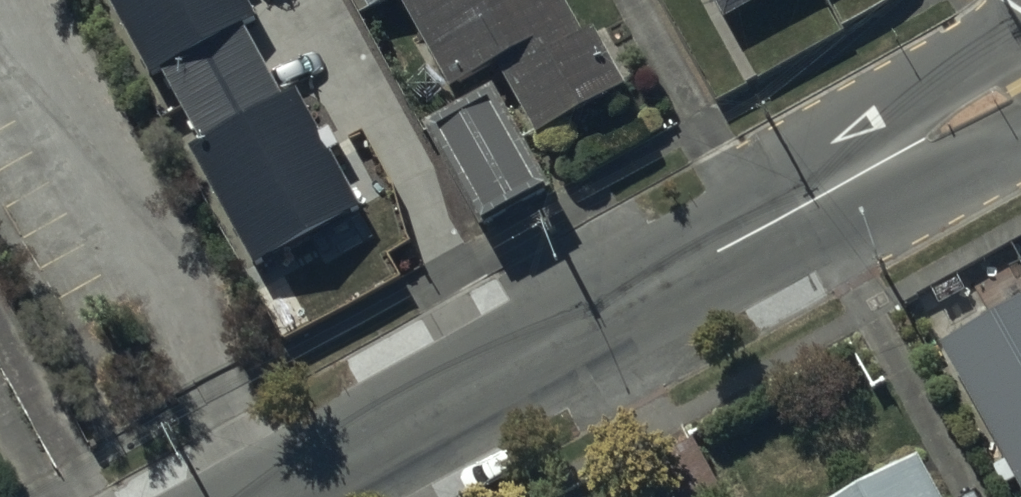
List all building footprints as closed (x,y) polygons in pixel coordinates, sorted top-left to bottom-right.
[(261,60),(228,0),(118,0),(177,107),(261,60)] [(365,11),(384,0),(359,0),(365,11)] [(544,0),(396,0),(443,88),(494,61),(529,126),(612,83),(583,27),(563,37),(544,0)] [(718,11),(738,0),(712,0),(718,11)] [(342,207),(261,60),(177,107),(258,253),(342,207)] [(491,85),(419,125),(473,221),(544,181),(491,85)] [(942,343),(1020,485),(1020,299),(942,343)] [(687,434),(645,458),(667,496),(723,496),(687,434)] [(911,457),(840,496),(934,496),(911,457)]
